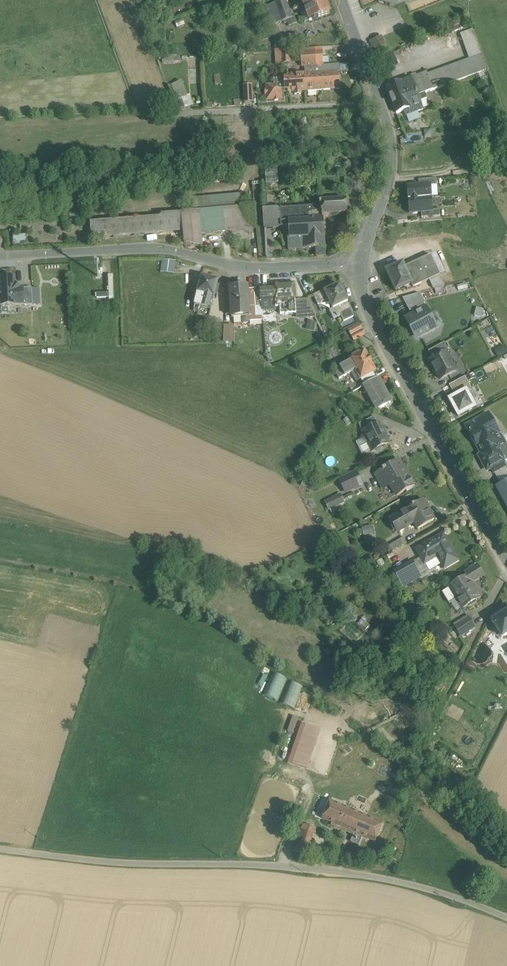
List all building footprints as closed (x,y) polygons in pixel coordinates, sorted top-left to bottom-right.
[(260,1),(264,12),(270,10),(266,0),(263,0),(260,1)] [(278,11),(279,13),(289,9),(286,0),(274,0),(278,11)] [(304,4),(310,21),(330,14),(324,0),(315,0),(304,4)] [(289,9),(279,13),(282,22),(282,23),(284,22),(292,18),(289,9)] [(278,11),(272,13),(276,24),(282,22),(279,13),(278,11)] [(292,18),(284,22),(285,24),(288,23),(289,27),(297,24),(294,17),(292,18)] [(462,19),(448,25),(452,33),(466,27),(462,19)] [(382,37),(373,40),(379,57),(388,53),(382,37)] [(322,50),(315,51),(316,66),(323,66),(322,50)] [(308,51),(301,52),(302,67),(309,67),(308,51)] [(163,55),(163,63),(180,62),(180,54),(163,55)] [(290,54),(282,54),(282,64),(290,64),(290,54)] [(476,57),(446,67),(450,78),(480,67),(476,57)] [(446,67),(427,74),(433,90),(482,73),(480,67),(450,78),(446,67)] [(338,72),(322,73),(323,90),(340,89),(338,72)] [(427,72),(411,78),(411,79),(412,79),(418,96),(425,93),(433,90),(427,74),(427,72)] [(322,73),(305,75),(306,91),(323,90),(322,73)] [(305,75),(288,76),(289,92),(306,91),(305,75)] [(402,82),(387,87),(396,114),(411,109),(413,113),(423,110),(420,101),(427,99),(425,93),(418,96),(412,79),(411,79),(402,83),(402,82)] [(181,81),(175,84),(180,99),(187,97),(181,81)] [(283,89),(273,88),(273,83),(265,82),(265,100),(282,100),(283,89)] [(244,102),(253,101),(252,83),(243,84),(244,102)] [(308,135),(301,135),(301,138),(299,138),(299,143),(301,143),(301,145),(309,145),(308,135)] [(266,173),(266,183),(278,182),(278,172),(266,173)] [(419,186),(408,187),(409,200),(431,198),(430,186),(430,185),(419,186)] [(431,198),(409,200),(410,213),(421,212),(432,211),(431,198)] [(305,208),(280,209),(281,229),(289,228),(289,238),(288,238),(289,251),(317,249),(317,257),(325,257),(323,217),(348,215),(347,201),(321,202),(321,205),(320,205),(320,207),(308,208),(307,205),(305,205),(305,208)] [(254,209),(182,216),(183,232),(185,243),(203,248),(200,236),(199,233),(256,229),(254,209)] [(182,216),(90,223),(92,239),(183,232),(182,216)] [(26,235),(13,235),(14,243),(27,243),(26,235)] [(419,261),(429,280),(440,276),(431,256),(419,261)] [(176,261),(162,260),(160,272),(174,274),(176,261)] [(429,280),(419,261),(404,267),(412,285),(413,288),(419,285),(429,280)] [(412,285),(404,267),(403,264),(386,271),(396,292),(412,285)] [(109,294),(97,294),(97,299),(109,299),(109,301),(114,300),(113,276),(108,276),(109,294)] [(440,276),(429,280),(433,289),(445,286),(440,276)] [(0,278),(0,292),(1,307),(24,306),(24,289),(20,289),(20,288),(16,285),(15,277),(0,278)] [(218,281),(202,277),(195,305),(211,309),(215,293),(218,294),(219,286),(217,285),(218,281)] [(294,284),(273,285),(274,287),(276,308),(280,307),(281,315),(296,314),(294,284)] [(334,310),(348,304),(340,286),(326,293),(325,291),(314,296),(318,305),(329,300),(334,310)] [(248,287),(231,288),(232,302),(231,302),(232,318),(250,317),(249,307),(248,289),(248,287)] [(274,287),(260,288),(261,306),(262,311),(276,310),(276,308),(274,287)] [(414,340),(438,328),(419,291),(403,299),(410,312),(402,317),(414,340)] [(355,317),(348,304),(334,310),(340,324),(355,317)] [(359,325),(348,330),(354,341),(365,336),(359,325)] [(235,327),(224,327),(223,342),(234,342),(235,327)] [(498,357),(506,352),(506,349),(505,344),(495,349),(498,357)] [(365,350),(349,359),(350,361),(334,370),(339,379),(352,372),(357,382),(361,380),(364,385),(377,379),(374,373),(376,372),(365,350)] [(456,371),(446,352),(430,361),(440,380),(456,371)] [(452,391),(469,385),(466,377),(449,383),(452,391)] [(390,403),(377,378),(377,379),(364,385),(364,386),(377,410),(390,403)] [(472,383),(466,386),(477,404),(482,401),(472,383)] [(447,396),(456,417),(476,408),(468,388),(447,396)] [(506,476),(506,445),(491,411),(465,423),(487,471),(493,468),(498,480),(506,476)] [(374,417),(359,425),(362,432),(378,425),(374,417)] [(378,425),(362,432),(364,435),(362,440),(370,443),(374,451),(374,450),(377,451),(381,450),(382,447),(388,444),(384,436),(386,435),(383,429),(381,430),(379,424),(378,425)] [(399,462),(386,469),(385,469),(382,471),(376,475),(382,485),(389,481),(397,495),(415,485),(408,473),(406,474),(399,462)] [(356,473),(340,480),(346,493),(362,485),(356,473)] [(328,510),(345,502),(341,493),(324,501),(328,510)] [(424,501),(415,506),(414,505),(412,506),(412,507),(390,520),(398,532),(414,523),(418,529),(434,520),(424,501)] [(361,527),(364,536),(375,532),(372,523),(361,527)] [(443,534),(417,550),(421,557),(425,564),(438,556),(441,563),(445,568),(458,561),(443,534)] [(404,538),(389,546),(393,552),(407,544),(404,538)] [(421,557),(412,562),(420,575),(441,563),(438,556),(425,564),(421,557)] [(412,562),(400,569),(408,583),(420,576),(420,575),(412,562)] [(466,577),(449,587),(450,588),(443,592),(450,604),(452,603),(452,602),(456,599),(463,609),(481,598),(476,590),(471,583),(483,576),(477,566),(465,574),(466,577)] [(328,609),(321,616),(330,626),(338,618),(328,609)] [(493,615),(496,619),(492,622),(502,638),(506,635),(506,613),(503,609),(493,615)] [(469,618),(455,627),(461,637),(475,628),(469,618)] [(502,658),(491,653),(484,666),(495,672),(502,658)] [(290,681),(281,703),(294,708),(302,686),(290,681)] [(298,718),(293,716),(288,731),(293,733),(298,718)] [(320,731),(303,725),(293,754),(310,759),(320,731)] [(310,759),(293,754),(290,763),(307,769),(310,759)] [(345,808),(330,801),(323,819),(338,825),(345,808)] [(383,824),(345,808),(338,825),(355,833),(351,842),(359,845),(363,836),(375,842),(383,824)] [(314,833),(301,828),(293,851),(306,855),(314,833)]
